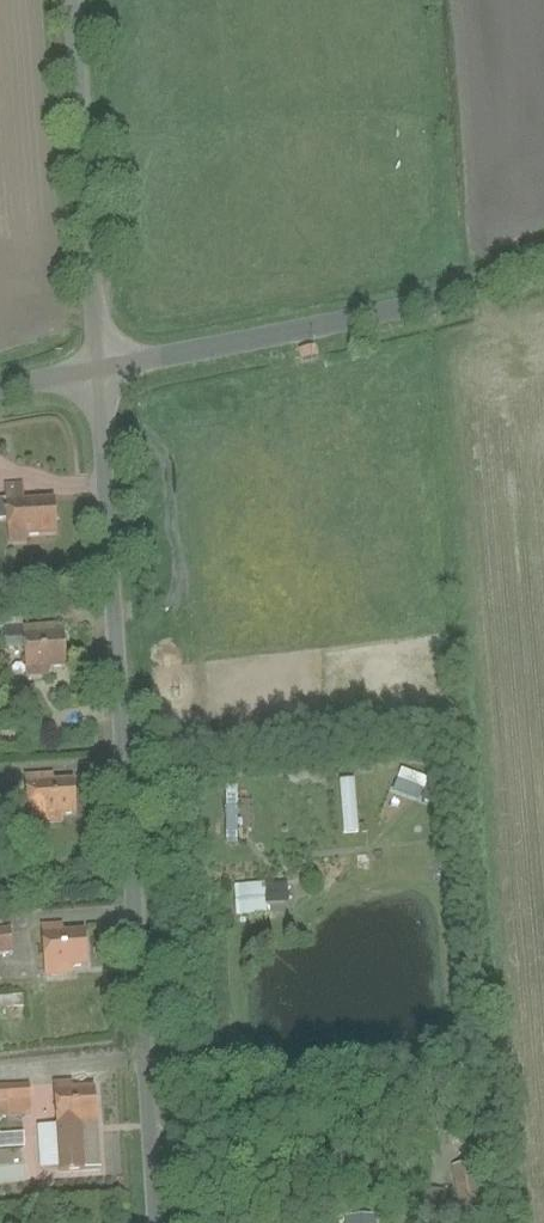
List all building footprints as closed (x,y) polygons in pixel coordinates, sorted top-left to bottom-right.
[(10,517),(9,502),(3,502),(0,469),(0,518),(10,517)] [(32,483),(10,485),(11,501),(33,499),(32,483)] [(11,501),(9,502),(10,517),(13,543),(37,541),(37,536),(69,534),(66,496),(33,499),(11,501)] [(74,633),(29,637),(33,675),(78,671),(74,633)] [(62,784),(61,772),(33,775),(34,786),(62,784)] [(62,784),(34,786),(36,820),(86,816),(83,782),(62,784)] [(236,788),(235,841),(247,841),(248,788),(236,788)] [(271,883),(239,886),(242,918),(275,914),(271,883)] [(70,924),(48,926),(52,973),(81,971),(81,965),(99,963),(96,927),(71,929),(70,924)] [(0,930),(0,951),(21,949),(20,929),(0,930)] [(81,1081),(60,1083),(67,1172),(109,1168),(102,1085),(81,1087),(81,1081)] [(0,1086),(0,1115),(37,1112),(35,1084),(0,1086)]
